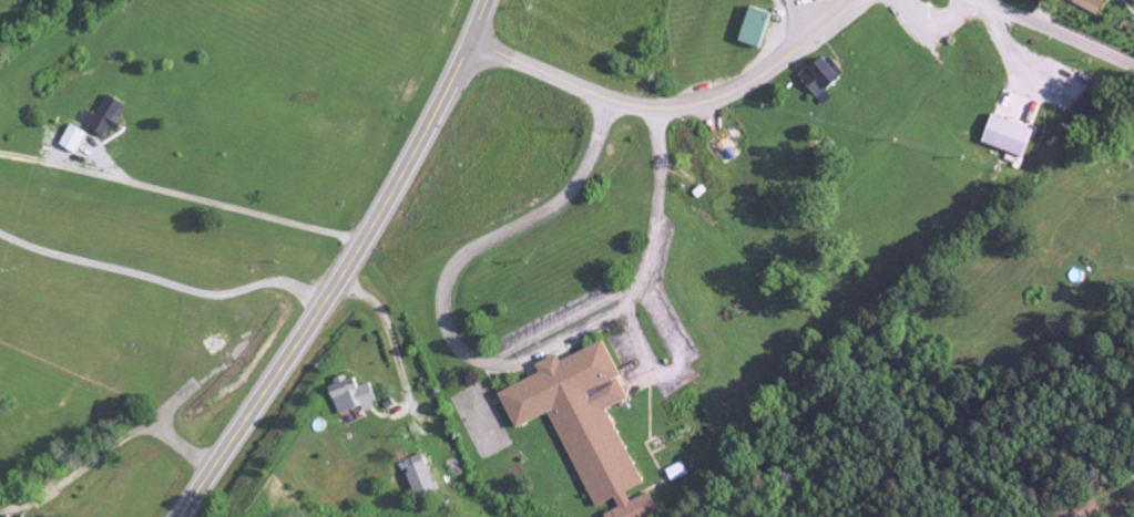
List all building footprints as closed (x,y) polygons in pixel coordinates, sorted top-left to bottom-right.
[(1102,0),(1069,0),(1068,2),(1095,15),(1102,0)] [(736,43),(761,48),(769,13),(744,7),(736,43)] [(843,74),(823,53),(796,79),(823,107),(831,99),(825,92),(843,74)] [(121,122),(113,117),(121,104),(106,95),(85,128),(101,138),(107,129),(114,133),(121,122)] [(1067,112),(1079,122),(1090,109),(1078,99),(1067,112)] [(979,145),(1021,157),(1029,128),(986,117),(979,145)] [(56,145),(73,155),(85,135),(68,125),(56,145)] [(591,510),(615,499),(620,509),(605,516),(606,516),(659,516),(648,493),(630,501),(626,491),(640,486),(607,409),(625,401),(600,342),(556,361),(554,355),(532,365),(536,375),(495,393),(511,430),(549,413),(591,510)] [(326,388),(337,417),(361,407),(362,410),(379,404),(370,383),(353,390),(349,379),(326,388)] [(416,501),(436,492),(420,454),(400,463),(416,501)] [(670,483),(687,475),(681,462),(664,471),(670,483)]
